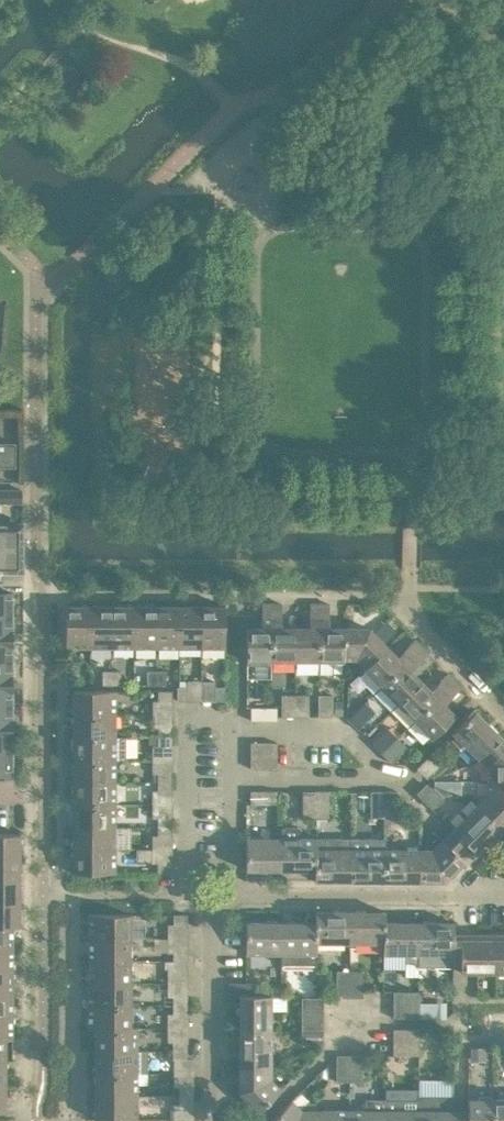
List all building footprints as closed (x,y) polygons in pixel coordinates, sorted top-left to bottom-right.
[(4,469),(4,466),(15,466),(15,443),(0,443),(0,469),(4,469)] [(2,489),(2,502),(12,502),(12,489),(2,489)] [(21,489),(12,489),(12,502),(21,502),(21,489)] [(0,521),(0,571),(22,571),(22,554),(22,521),(0,521)] [(12,592),(0,592),(0,616),(12,616),(12,592)] [(271,660),(271,604),(262,604),(262,628),(246,627),(246,660),(271,660)] [(271,660),(295,661),(295,628),(281,628),(281,604),(271,604),(271,660)] [(295,661),(319,661),(319,604),(309,604),(309,628),(295,628),(295,661)] [(343,661),(343,659),(342,659),(343,628),(329,628),(329,604),(319,604),(319,661),(343,661)] [(89,648),(89,606),(66,606),(65,648),(89,648)] [(89,648),(111,648),(112,606),(89,606),(89,648)] [(111,648),(134,648),(134,606),(112,606),(111,648)] [(134,648),(156,648),(156,606),(134,606),(134,648)] [(156,648),(179,648),(179,606),(156,606),(156,648)] [(179,648),(201,648),(201,606),(179,606),(179,648)] [(201,606),(201,648),(225,648),(225,606),(201,606)] [(12,638),(12,616),(0,616),(0,638),(12,638)] [(369,628),(343,628),(342,659),(343,659),(356,659),(365,668),(387,647),(369,628)] [(12,661),(12,638),(0,638),(0,661),(12,661)] [(363,669),(381,687),(421,647),(414,640),(397,657),(387,647),(365,668),(363,669)] [(381,687),(397,704),(421,680),(411,670),(428,653),(421,647),(381,687)] [(12,683),(12,661),(0,661),(0,683),(12,683)] [(147,685),(156,685),(156,670),(147,670),(147,685)] [(156,685),(166,685),(165,670),(156,670),(156,685)] [(76,671),(65,671),(65,685),(76,685),(76,671)] [(102,685),(111,685),(111,671),(102,671),(102,685)] [(121,671),(111,671),(111,685),(121,685),(121,671)] [(397,704),(414,720),(454,680),(448,673),(431,690),(421,680),(397,704)] [(454,680),(414,720),(432,738),(455,715),(444,704),(461,687),(454,680)] [(1,706),(12,706),(12,683),(0,683),(0,706),(1,706)] [(177,701),(188,701),(188,687),(177,687),(177,701)] [(224,701),(225,687),(214,687),(214,701),(224,701)] [(73,714),(115,714),(115,691),(73,690),(73,714)] [(158,701),(172,701),(172,691),(158,691),(158,701)] [(376,711),(366,701),(348,719),(357,729),(376,711)] [(1,728),(12,728),(12,706),(1,706),(0,706),(0,728),(1,728)] [(277,707),(271,707),(250,707),(250,720),(277,721),(277,707)] [(478,758),(500,736),(475,711),(453,733),(478,758)] [(115,737),(115,714),(73,714),(73,737),(115,737)] [(398,736),(387,727),(371,743),(381,752),(398,736)] [(4,751),(12,750),(12,728),(1,728),(0,728),(0,751),(4,751)] [(158,728),(158,737),(172,737),(172,728),(158,728)] [(503,781),(503,740),(500,736),(478,758),(487,768),(487,781),(503,781)] [(115,758),(126,758),(126,737),(115,737),(73,737),(73,759),(115,759),(115,758)] [(158,746),(172,746),(172,737),(158,737),(158,746)] [(408,747),(398,737),(382,753),(391,763),(408,747)] [(250,755),(277,756),(277,742),(250,742),(250,755)] [(4,751),(0,751),(0,776),(12,776),(12,750),(4,751)] [(277,756),(250,755),(250,769),(277,769),(277,756)] [(115,782),(115,759),(73,759),(73,782),(115,782)] [(158,772),(157,782),(172,782),(172,773),(158,772)] [(478,804),(500,826),(503,822),(503,781),(487,781),(487,794),(478,804)] [(115,804),(115,782),(73,782),(73,804),(115,804)] [(172,782),(157,782),(157,791),(171,791),(172,782)] [(277,791),(250,791),(250,804),(277,804),(277,791)] [(316,817),(316,791),(303,791),(303,817),(316,817)] [(316,791),(316,817),(329,817),(329,792),(316,791)] [(371,818),(384,818),(384,792),(370,792),(371,818)] [(384,792),(384,818),(397,818),(397,792),(384,792)] [(115,826),(115,804),(73,804),(73,826),(115,826)] [(500,826),(478,804),(452,829),(474,851),(500,826)] [(157,817),(157,827),(171,827),(171,817),(157,817)] [(115,849),(115,826),(73,826),(73,849),(115,849)] [(315,869),(315,838),(299,838),(299,826),(281,827),(281,838),(281,869),(314,869),(315,869)] [(157,836),(171,836),(171,827),(157,827),(157,836)] [(19,858),(19,834),(0,834),(0,858),(19,858)] [(281,838),(246,838),(245,869),(281,869),(281,838)] [(350,880),(350,838),(315,838),(315,869),(314,869),(314,880),(350,880)] [(384,849),(385,849),(385,839),(350,838),(350,880),(384,881),(384,849)] [(464,861),(442,839),(432,849),(418,849),(418,881),(445,881),(464,861)] [(115,849),(73,849),(73,873),(115,872),(115,849)] [(418,849),(385,849),(384,849),(384,881),(418,881),(418,849)] [(19,880),(19,858),(0,858),(0,880),(19,880)] [(157,862),(157,873),(171,873),(171,862),(157,862)] [(19,903),(19,880),(0,880),(0,903),(19,903)] [(19,926),(19,903),(0,903),(0,926),(12,926),(19,926)] [(315,943),(316,943),(349,943),(350,911),(314,911),(314,922),(315,922),(315,943)] [(349,943),(383,943),(384,943),(384,922),(385,922),(385,911),(350,911),(349,943)] [(88,938),(130,938),(130,914),(88,914),(88,938)] [(187,915),(173,914),(173,925),(187,925),(187,915)] [(281,953),(281,922),(245,922),(245,953),(281,953)] [(315,922),(314,922),(281,922),(281,953),(281,963),(316,963),(316,943),(315,943),(315,922)] [(418,923),(385,922),(384,922),(384,943),(383,943),(383,954),(405,954),(405,963),(418,963),(418,923)] [(453,966),(453,954),(453,939),(454,923),(418,923),(418,963),(419,963),(419,966),(453,966)] [(0,926),(0,948),(12,948),(12,926),(0,926)] [(130,960),(130,938),(88,938),(88,960),(130,960)] [(453,954),(453,964),(460,964),(460,972),(466,972),(477,972),(477,939),(466,939),(453,939),(453,954)] [(496,972),(496,939),(477,939),(477,972),(496,972)] [(496,939),(496,972),(503,972),(503,939),(496,939)] [(12,970),(12,948),(0,948),(0,970),(12,970)] [(173,951),(173,961),(187,961),(187,951),(173,951)] [(130,983),(130,960),(88,960),(88,983),(130,983)] [(187,961),(173,961),(173,970),(187,970),(187,961)] [(12,993),(12,970),(0,970),(0,993),(12,993)] [(336,971),(336,992),(336,997),(349,997),(349,971),(336,971)] [(349,971),(349,997),(362,997),(362,971),(349,971)] [(88,1005),(130,1005),(130,983),(88,983),(88,1005)] [(255,995),(255,983),(229,983),(228,996),(239,996),(255,995)] [(393,991),(393,992),(393,1005),(419,1005),(419,992),(393,991)] [(12,993),(0,993),(0,1016),(12,1016),(12,993)] [(239,1031),(270,1031),(271,996),(255,995),(239,996),(239,1031)] [(173,996),(173,1005),(187,1006),(187,996),(173,996)] [(324,1011),(323,997),(301,997),(301,1011),(324,1011)] [(130,1028),(130,1027),(130,1005),(88,1005),(88,1028),(95,1028),(130,1028)] [(187,1006),(173,1005),(173,1015),(187,1015),(187,1006)] [(419,1005),(393,1005),(393,1018),(419,1018),(419,1005)] [(301,1031),(324,1031),(324,1011),(301,1011),(301,1031)] [(12,1037),(12,1016),(0,1016),(0,1037),(5,1037),(5,1039),(12,1039),(12,1037)] [(137,1050),(137,1028),(137,1027),(130,1027),(130,1028),(95,1028),(95,1051),(137,1050)] [(393,1029),(393,1042),(419,1042),(419,1029),(393,1029)] [(270,1066),(270,1031),(239,1031),(239,1065),(270,1066)] [(301,1044),(324,1044),(324,1031),(301,1031),(301,1044)] [(173,1051),(187,1051),(187,1041),(173,1041),(173,1051)] [(419,1055),(419,1042),(393,1042),(393,1055),(419,1055)] [(147,1073),(147,1050),(137,1050),(95,1051),(95,1073),(136,1073),(147,1073)] [(187,1051),(173,1051),(172,1060),(187,1060),(187,1051)] [(349,1055),(336,1055),(336,1082),(349,1082),(349,1055)] [(349,1055),(349,1082),(362,1082),(362,1055),(349,1055)] [(270,1066),(239,1065),(239,1092),(259,1111),(281,1089),(270,1079),(270,1066)] [(136,1095),(136,1073),(95,1073),(95,1095),(136,1095)] [(417,1099),(417,1120),(453,1120),(453,1095),(453,1080),(418,1079),(418,1095),(417,1099)] [(179,1095),(193,1095),(193,1086),(179,1086),(179,1095)] [(136,1119),(136,1095),(95,1095),(95,1119),(136,1119)] [(193,1095),(179,1095),(179,1104),(193,1104),(193,1095)] [(349,1120),(383,1120),(383,1099),(366,1099),(366,1110),(349,1110),(349,1120)] [(383,1120),(417,1120),(417,1099),(383,1099),(383,1120)] [(493,1099),(468,1099),(467,1120),(493,1120),(493,1099)] [(493,1099),(493,1120),(503,1120),(503,1099),(493,1099)] [(315,1110),(301,1110),(291,1100),(270,1120),(315,1120),(315,1110)] [(315,1110),(315,1120),(349,1120),(349,1110),(315,1110)]
